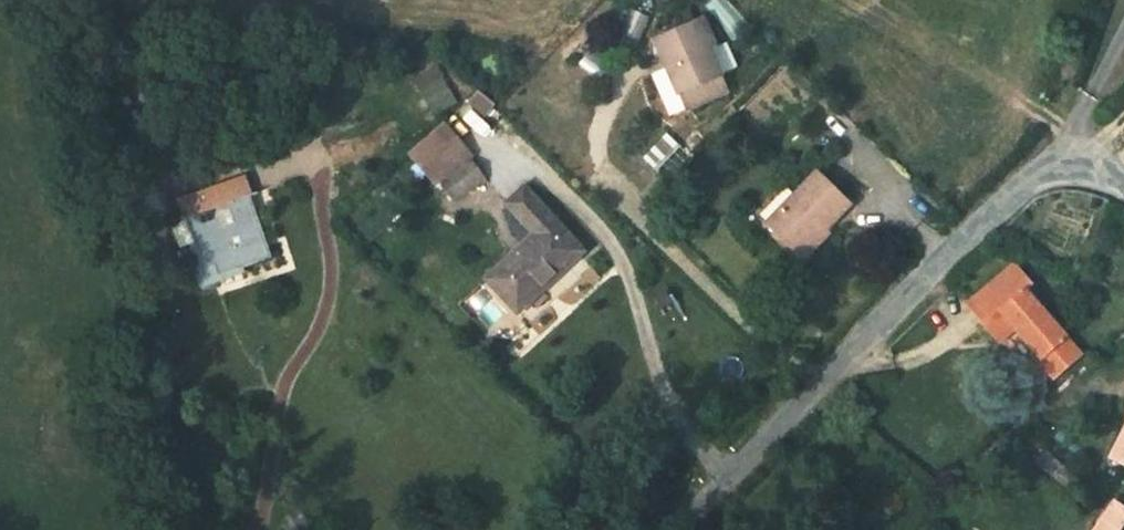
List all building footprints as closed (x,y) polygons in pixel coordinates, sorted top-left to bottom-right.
[(679,0),(657,9),(662,26),(686,16),(679,0)] [(712,38),(698,11),(686,16),(662,26),(657,28),(671,59),(657,65),(676,102),(725,79),(707,41),(712,38)] [(657,65),(671,59),(657,28),(643,36),(657,65)] [(439,65),(415,79),(434,114),(459,101),(439,65)] [(463,151),(438,126),(407,159),(431,185),(463,151)] [(670,135),(647,160),(662,175),(686,151),(670,135)] [(460,163),(436,187),(449,200),(474,177),(460,163)] [(795,254),(845,202),(811,170),(762,222),(795,254)] [(511,306),(571,245),(515,180),(499,198),(527,228),(481,275),(511,306)] [(171,224),(193,281),(253,261),(255,249),(265,246),(247,193),(171,224)] [(1037,357),(1066,334),(1014,271),(1019,267),(1003,247),(959,282),(974,302),(968,307),(982,324),(999,308),(1023,336),(1020,338),(1037,357)] [(1114,455),(1123,460),(1123,428),(1114,455)] [(1089,529),(1113,529),(1123,513),(1123,510),(1108,500),(1089,529)]
